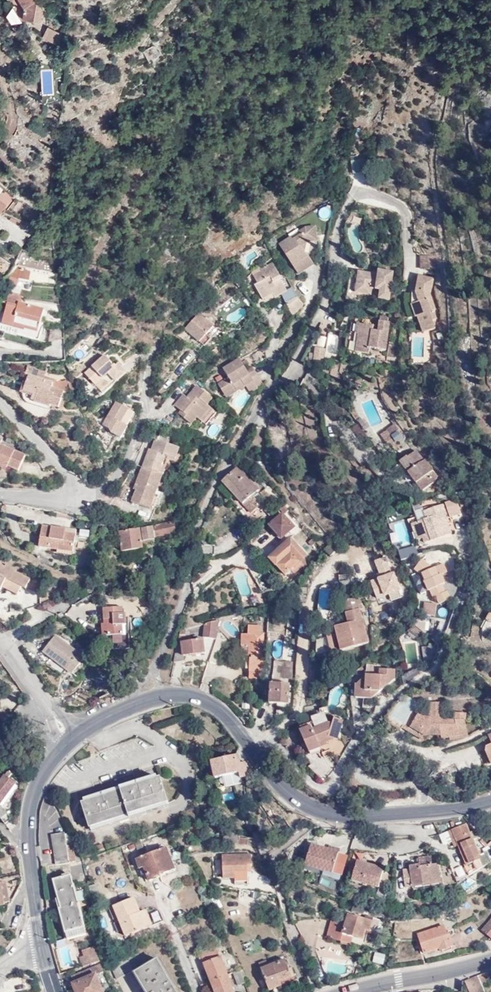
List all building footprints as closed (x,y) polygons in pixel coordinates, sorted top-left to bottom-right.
[(26,7),(24,17),(41,21),(43,10),(37,0),(21,0),(26,7)] [(14,13),(5,15),(7,27),(17,25),(14,13)] [(45,28),(40,39),(58,47),(62,35),(45,28)] [(360,159),(350,160),(352,172),(361,171),(360,159)] [(321,206),(317,216),(328,219),(331,209),(321,206)] [(284,241),(291,251),(287,254),(299,272),(314,263),(310,255),(306,255),(300,245),(310,239),(318,239),(317,225),(306,226),(301,230),(303,232),(293,238),(292,236),(284,241)] [(292,236),(293,238),(303,232),(301,230),(292,236)] [(280,243),(287,254),(291,251),(284,241),(280,243)] [(437,255),(422,255),(422,269),(437,268),(437,255)] [(256,285),(267,305),(283,296),(294,316),(305,304),(298,296),(293,287),(287,290),(281,278),(282,277),(274,262),(254,274),(259,283),(256,285)] [(380,270),(379,273),(373,273),(360,271),(360,272),(352,271),(348,298),(361,300),(362,292),(372,294),(373,288),(382,289),(380,298),(390,300),(394,272),(380,270)] [(435,278),(418,275),(415,290),(418,291),(421,301),(414,303),(418,316),(420,315),(426,331),(436,328),(433,320),(438,318),(435,310),(437,309),(431,292),(433,290),(435,278)] [(17,287),(20,282),(12,279),(10,283),(17,287)] [(6,292),(3,304),(7,305),(3,324),(0,323),(0,331),(38,342),(40,334),(37,333),(44,311),(21,305),(22,298),(19,297),(19,296),(6,292)] [(319,308),(311,322),(326,330),(334,316),(319,308)] [(199,312),(186,328),(205,345),(212,337),(207,333),(214,325),(199,312)] [(391,321),(380,320),(379,330),(374,329),(374,325),(358,322),(356,333),(359,333),(356,351),(370,353),(371,347),(386,349),(391,321)] [(326,349),(317,347),(315,361),(324,363),(326,349)] [(105,358),(101,362),(105,366),(109,362),(105,358)] [(219,383),(226,394),(244,382),(246,385),(255,379),(253,377),(258,374),(254,367),(248,370),(241,358),(225,368),(230,376),(219,383)] [(101,362),(93,369),(121,379),(126,375),(118,365),(114,368),(109,362),(105,366),(101,362)] [(121,379),(93,369),(84,377),(102,396),(121,379)] [(50,407),(58,410),(63,394),(54,391),(54,386),(52,385),(52,384),(28,377),(23,393),(33,396),(31,403),(49,409),(50,407)] [(63,394),(58,410),(62,411),(67,395),(66,394),(67,384),(57,383),(53,382),(52,384),(52,385),(54,386),(54,391),(63,394)] [(244,382),(226,394),(229,399),(247,387),(246,385),(244,382)] [(190,415),(186,419),(193,426),(200,417),(209,424),(218,413),(210,406),(215,400),(198,386),(189,397),(185,395),(177,405),(184,411),(190,415)] [(121,425),(128,410),(115,404),(104,428),(109,430),(111,436),(122,441),(128,429),(126,429),(121,425)] [(134,413),(128,410),(121,425),(126,429),(134,413)] [(181,415),(186,419),(190,415),(184,411),(181,415)] [(385,433),(389,438),(398,432),(393,425),(384,432),(385,433)] [(387,446),(393,442),(389,438),(385,433),(379,437),(387,446)] [(397,449),(393,442),(387,446),(393,453),(397,449)] [(157,443),(153,453),(149,461),(146,460),(134,487),(136,488),(135,492),(130,503),(136,506),(138,502),(148,506),(169,461),(175,463),(180,453),(157,443)] [(7,470),(7,469),(18,473),(24,457),(0,446),(0,467),(7,470)] [(422,493),(434,483),(429,475),(432,473),(424,461),(423,463),(415,452),(407,459),(406,457),(399,464),(422,493)] [(222,483),(242,505),(252,496),(257,492),(237,469),(222,483)] [(252,496),(242,505),(250,515),(259,506),(252,496)] [(147,510),(148,506),(138,502),(136,506),(147,510)] [(444,505),(449,519),(460,515),(456,504),(454,505),(453,502),(444,505)] [(450,535),(445,520),(441,510),(442,509),(441,506),(423,512),(425,521),(411,526),(416,542),(422,540),(424,545),(450,535)] [(252,530),(264,521),(258,512),(245,521),(252,530)] [(283,513),(269,525),(281,538),(295,526),(283,513)] [(174,532),(172,522),(139,528),(142,545),(152,542),(152,537),(174,532)] [(56,532),(56,530),(42,527),(38,548),(72,554),(75,536),(64,534),(56,532)] [(140,549),(135,529),(118,533),(121,553),(140,549)] [(270,557),(285,573),(306,555),(291,538),(270,557)] [(330,558),(340,547),(334,541),(323,552),(330,558)] [(399,557),(416,554),(414,545),(397,548),(399,557)] [(386,558),(375,561),(380,577),(370,580),(376,599),(387,596),(389,603),(404,599),(394,571),(390,573),(386,558)] [(423,584),(427,593),(429,592),(432,600),(435,599),(438,606),(450,600),(446,593),(444,594),(440,587),(444,585),(440,577),(446,574),(442,566),(432,570),(421,561),(413,571),(419,575),(423,584)] [(2,588),(17,595),(21,588),(25,590),(29,580),(15,574),(16,571),(5,566),(4,568),(0,566),(0,592),(2,588)] [(423,595),(427,593),(423,584),(419,586),(423,595)] [(363,608),(360,598),(345,599),(345,613),(347,623),(334,626),(336,634),(326,636),(330,652),(368,642),(358,609),(363,608)] [(434,618),(436,606),(424,604),(422,616),(434,618)] [(122,607),(103,608),(103,624),(101,624),(102,636),(123,635),(122,625),(126,625),(125,614),(122,614),(122,607)] [(204,624),(203,636),(215,637),(217,621),(204,624)] [(251,655),(250,678),(262,679),(265,665),(265,656),(263,656),(263,633),(260,633),(260,625),(248,625),(249,634),(241,634),(241,644),(249,644),(249,655),(251,655)] [(71,675),(83,659),(54,637),(42,653),(71,675)] [(218,662),(226,641),(218,638),(210,659),(218,662)] [(181,650),(176,650),(174,661),(184,660),(183,655),(204,652),(203,639),(180,642),(181,650)] [(241,644),(241,655),(249,655),(249,644),(241,644)] [(422,660),(435,659),(434,644),(420,645),(422,660)] [(123,655),(123,647),(107,648),(107,656),(123,655)] [(287,661),(283,683),(290,684),(292,684),(293,662),(287,661)] [(416,667),(399,674),(402,683),(419,675),(416,667)] [(355,697),(373,698),(395,678),(395,670),(380,669),(379,675),(366,674),(356,683),(355,697)] [(270,682),(269,702),(289,703),(290,684),(283,683),(270,682)] [(469,737),(465,724),(467,714),(455,713),(454,719),(442,719),(442,703),(430,703),(430,717),(426,717),(420,713),(408,732),(424,742),(429,735),(441,735),(442,739),(450,737),(451,741),(469,737)] [(311,726),(300,730),(311,756),(321,752),(320,748),(328,745),(326,742),(337,738),(343,720),(334,717),(332,724),(328,723),(313,729),(311,726)] [(212,777),(221,775),(237,772),(238,777),(246,775),(243,762),(237,763),(235,755),(208,760),(212,777)] [(6,774),(11,777),(20,765),(15,761),(6,774)] [(237,772),(221,775),(224,787),(239,783),(238,777),(237,772)] [(4,825),(9,820),(1,808),(17,783),(11,777),(6,774),(0,781),(0,820),(4,825)] [(165,802),(157,778),(138,784),(101,796),(80,803),(88,827),(165,802)] [(465,822),(449,829),(456,846),(464,864),(471,877),(483,870),(478,859),(481,858),(477,853),(479,851),(465,822)] [(456,846),(449,829),(445,831),(451,847),(456,846)] [(237,835),(222,832),(221,840),(236,843),(237,835)] [(65,851),(63,834),(50,835),(55,865),(73,861),(71,851),(65,851)] [(334,877),(343,849),(332,845),(329,850),(314,846),(308,866),(325,871),(324,875),(334,877)] [(174,869),(165,848),(134,860),(138,872),(144,871),(147,881),(159,876),(159,875),(174,869)] [(249,874),(249,855),(222,855),(221,878),(233,879),(233,874),(249,874)] [(421,862),(422,866),(423,866),(424,869),(435,867),(432,859),(421,862)] [(380,891),(386,872),(358,864),(354,878),(363,881),(362,886),(380,891)] [(423,866),(422,866),(414,868),(414,872),(407,873),(411,890),(444,883),(441,866),(435,867),(424,869),(423,866)] [(79,908),(77,903),(69,876),(53,881),(60,909),(57,910),(66,939),(86,933),(79,908)] [(97,887),(90,889),(92,900),(99,898),(97,887)] [(254,901),(255,892),(242,889),(240,899),(254,901)] [(145,927),(138,910),(132,896),(111,905),(125,936),(145,927)] [(143,909),(138,910),(145,927),(150,925),(143,909)] [(377,934),(380,920),(370,917),(368,920),(346,914),(343,925),(331,922),(327,939),(350,946),(353,937),(363,939),(365,931),(377,934)] [(490,940),(490,939),(490,918),(480,932),(490,940)] [(444,935),(443,929),(418,934),(423,955),(452,947),(449,934),(444,935)] [(205,953),(214,949),(212,944),(203,947),(205,953)] [(79,951),(81,957),(92,954),(90,947),(79,951)] [(214,949),(205,953),(198,956),(212,991),(231,991),(214,949)] [(373,951),(371,961),(382,964),(384,953),(373,951)] [(80,958),(83,966),(99,961),(96,953),(92,954),(81,957),(80,958)] [(110,965),(115,978),(130,972),(125,959),(110,965)] [(157,960),(133,972),(144,991),(176,991),(157,960)] [(291,979),(285,961),(268,968),(265,962),(258,964),(268,991),(281,987),(279,983),(291,979)] [(99,965),(71,977),(74,983),(71,984),(75,991),(102,991),(96,976),(102,973),(99,965)] [(236,984),(244,980),(238,967),(230,971),(236,984)] [(479,978),(465,983),(468,991),(484,991),(479,978)]
